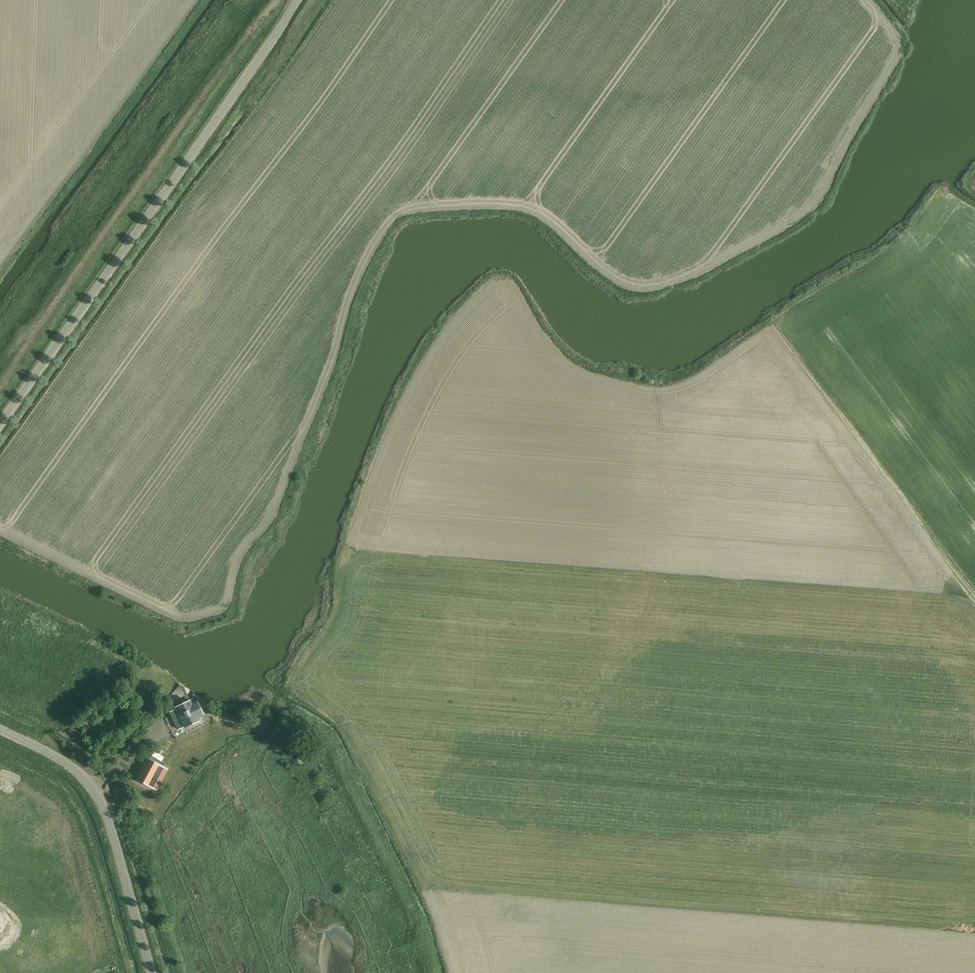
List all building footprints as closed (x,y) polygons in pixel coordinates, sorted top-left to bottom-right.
[(789,94),(785,105),(792,107),(795,96),(789,94)] [(800,99),(795,105),(796,106),(792,112),(796,115),(805,102),(800,99)] [(198,703),(192,706),(190,701),(174,708),(183,729),(200,722),(197,716),(203,714),(198,703)] [(132,788),(149,798),(153,790),(137,780),(132,788)]
